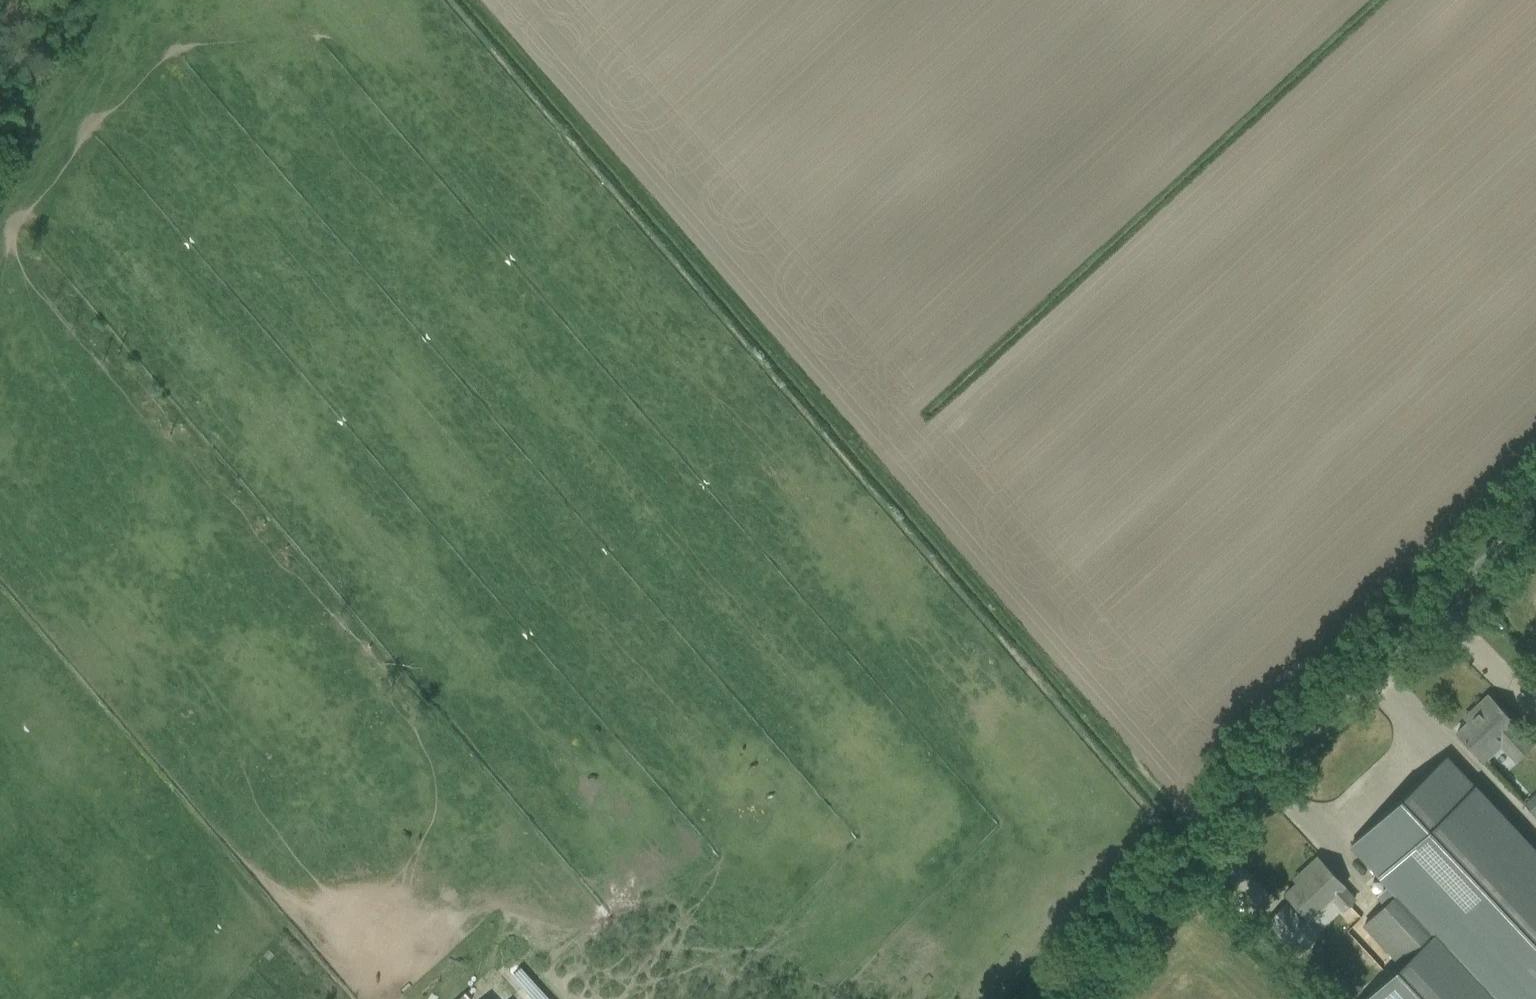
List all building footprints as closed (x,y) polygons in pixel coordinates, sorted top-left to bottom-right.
[(1533,744),(1514,725),(1515,724),(1488,695),(1474,709),(1477,713),(1457,732),(1470,747),(1480,757),(1503,735),(1510,743),(1502,750),(1514,762),(1533,744)] [(1472,787),(1457,801),(1429,772),(1350,846),(1387,885),(1375,896),(1384,905),(1363,924),(1401,964),(1363,998),(1535,998),(1535,854),(1472,787)] [(1258,921),(1279,900),(1231,853),(1209,875),(1258,921)] [(1344,885),(1331,871),(1317,857),(1302,871),(1306,874),(1286,893),(1309,918),(1331,898),(1343,910),(1355,899),(1343,886),(1344,885)] [(1285,905),(1270,920),(1288,939),(1292,943),(1308,928),(1286,904),(1285,905)] [(1347,915),(1354,922),(1361,915),(1355,908),(1347,915)]
